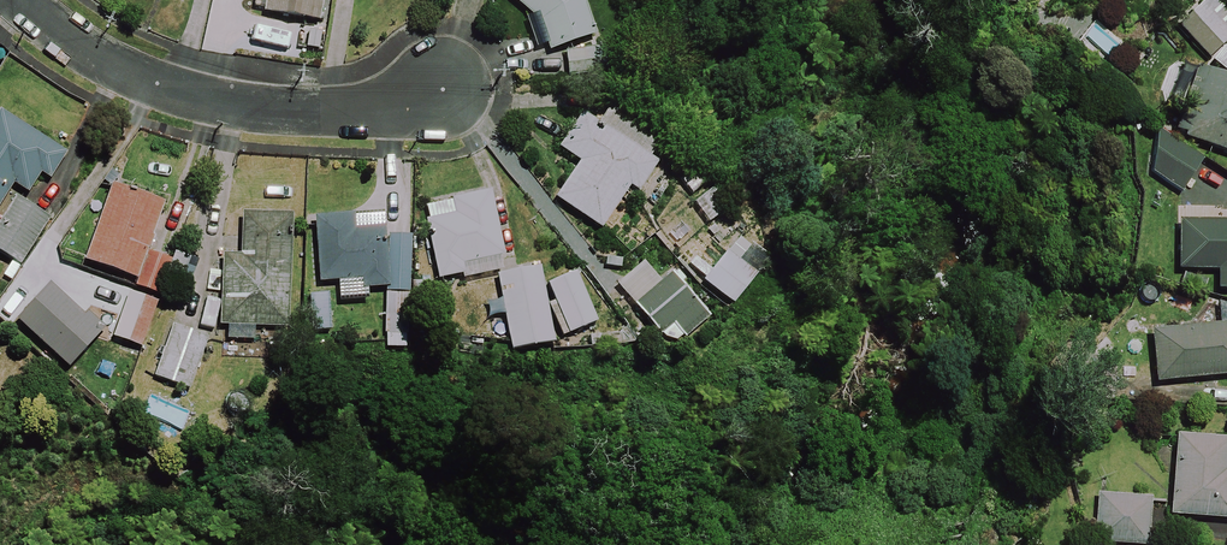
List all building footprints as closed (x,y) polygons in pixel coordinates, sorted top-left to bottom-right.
[(252,13),(319,23),(322,0),(254,0),(252,13)] [(537,24),(547,54),(592,39),(579,0),(513,0),(537,24)] [(1175,27),(1206,62),(1209,60),(1226,80),(1226,42),(1208,20),(1219,11),(1209,0),(1205,0),(1175,27)] [(603,72),(598,48),(562,56),(567,80),(603,72)] [(1169,64),(1155,103),(1180,112),(1172,135),(1226,155),(1226,84),(1169,64)] [(654,166),(580,115),(556,150),(578,164),(553,200),(598,231),(627,188),(635,193),(654,166)] [(0,117),(0,202),(10,186),(26,196),(38,176),(48,182),(64,156),(0,117)] [(1200,159),(1163,133),(1137,170),(1175,196),(1200,159)] [(110,188),(82,262),(132,281),(129,288),(152,296),(165,261),(145,253),(162,208),(110,188)] [(501,273),(487,194),(448,200),(451,218),(426,222),(436,284),(501,273)] [(14,200),(0,222),(0,256),(18,267),(47,221),(14,200)] [(287,220),(241,218),(239,259),(223,259),(220,328),(282,331),(287,220)] [(380,252),(379,218),(313,221),(317,285),(359,282),(359,291),(387,290),(386,252),(380,252)] [(1215,289),(1226,290),(1226,222),(1176,221),(1175,269),(1215,270),(1215,289)] [(754,279),(725,255),(701,282),(730,307),(754,279)] [(704,320),(668,278),(661,283),(643,261),(614,286),(669,350),(704,320)] [(551,346),(536,268),(495,275),(509,354),(551,346)] [(593,326),(573,276),(543,288),(563,338),(593,326)] [(99,334),(47,288),(16,323),(67,370),(99,334)] [(116,340),(111,352),(132,360),(137,348),(139,349),(156,304),(128,294),(111,339),(116,340)] [(1148,332),(1153,384),(1226,378),(1226,325),(1148,332)] [(203,340),(170,330),(155,380),(188,390),(203,340)] [(1174,437),(1169,517),(1226,521),(1226,441),(1174,437)] [(1097,496),(1093,543),(1114,544),(1146,544),(1149,500),(1097,496)]
